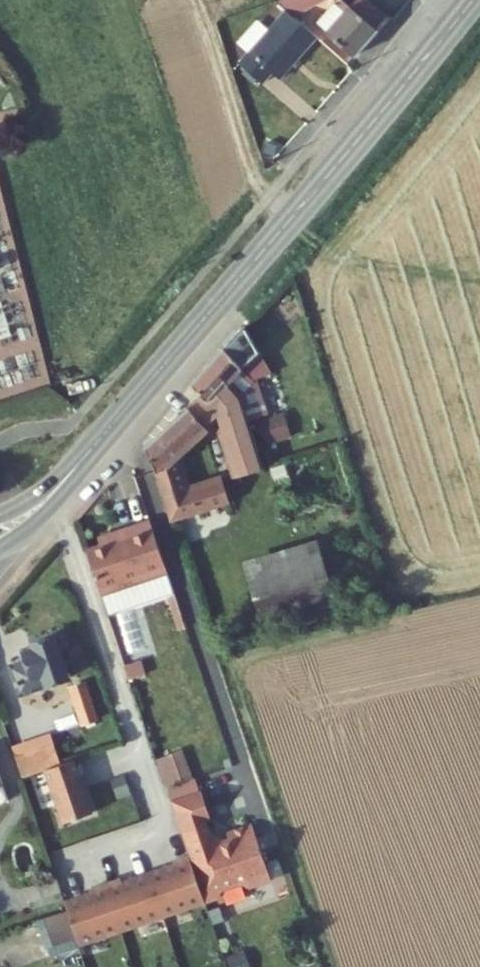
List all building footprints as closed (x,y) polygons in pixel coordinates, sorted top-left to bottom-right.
[(311,4),(276,15),(286,24),(289,26),(315,15),(311,4)] [(344,12),(335,23),(345,32),(329,51),(353,72),(387,33),(363,12),(355,21),(344,12)] [(335,23),(318,42),(329,51),(345,32),(335,23)] [(318,52),(289,26),(286,24),(240,76),(262,95),(271,86),(280,94),(318,52)] [(201,391),(203,399),(213,423),(218,418),(238,400),(247,429),(267,423),(256,388),(271,383),(253,331),(201,391)] [(203,399),(147,458),(171,532),(226,507),(217,483),(195,492),(184,483),(175,457),(213,423),(203,399)] [(238,400),(218,418),(246,498),(267,488),(247,429),(238,400)] [(278,423),(258,430),(266,452),(285,445),(278,423)] [(105,549),(90,553),(106,599),(129,591),(127,588),(141,584),(142,587),(167,579),(149,526),(125,534),(128,541),(115,545),(114,541),(103,545),(105,549)] [(333,588),(318,535),(243,557),(259,610),(333,588)] [(106,599),(112,619),(174,599),(167,579),(142,587),(141,584),(127,588),(129,591),(106,599)] [(12,658),(27,696),(73,678),(55,628),(32,637),(33,640),(37,649),(27,653),(12,658)] [(37,649),(33,640),(24,644),(27,653),(37,649)] [(62,696),(76,734),(91,728),(77,691),(62,696)] [(19,788),(55,774),(44,746),(8,760),(19,788)] [(157,757),(167,785),(169,785),(192,777),(183,749),(157,757)] [(104,820),(85,766),(68,773),(54,778),(73,831),(104,820)] [(173,799),(202,789),(198,775),(192,777),(169,785),(173,799)] [(206,796),(175,806),(191,854),(207,902),(208,906),(221,902),(225,893),(243,887),(251,892),(270,886),(251,830),(226,839),(228,847),(222,849),(213,842),(207,825),(215,823),(206,796)] [(58,901),(73,943),(207,902),(191,854),(174,860),(175,865),(119,882),(118,877),(101,883),(85,888),(86,893),(58,901)] [(51,882),(21,894),(25,906),(56,895),(51,882)]
